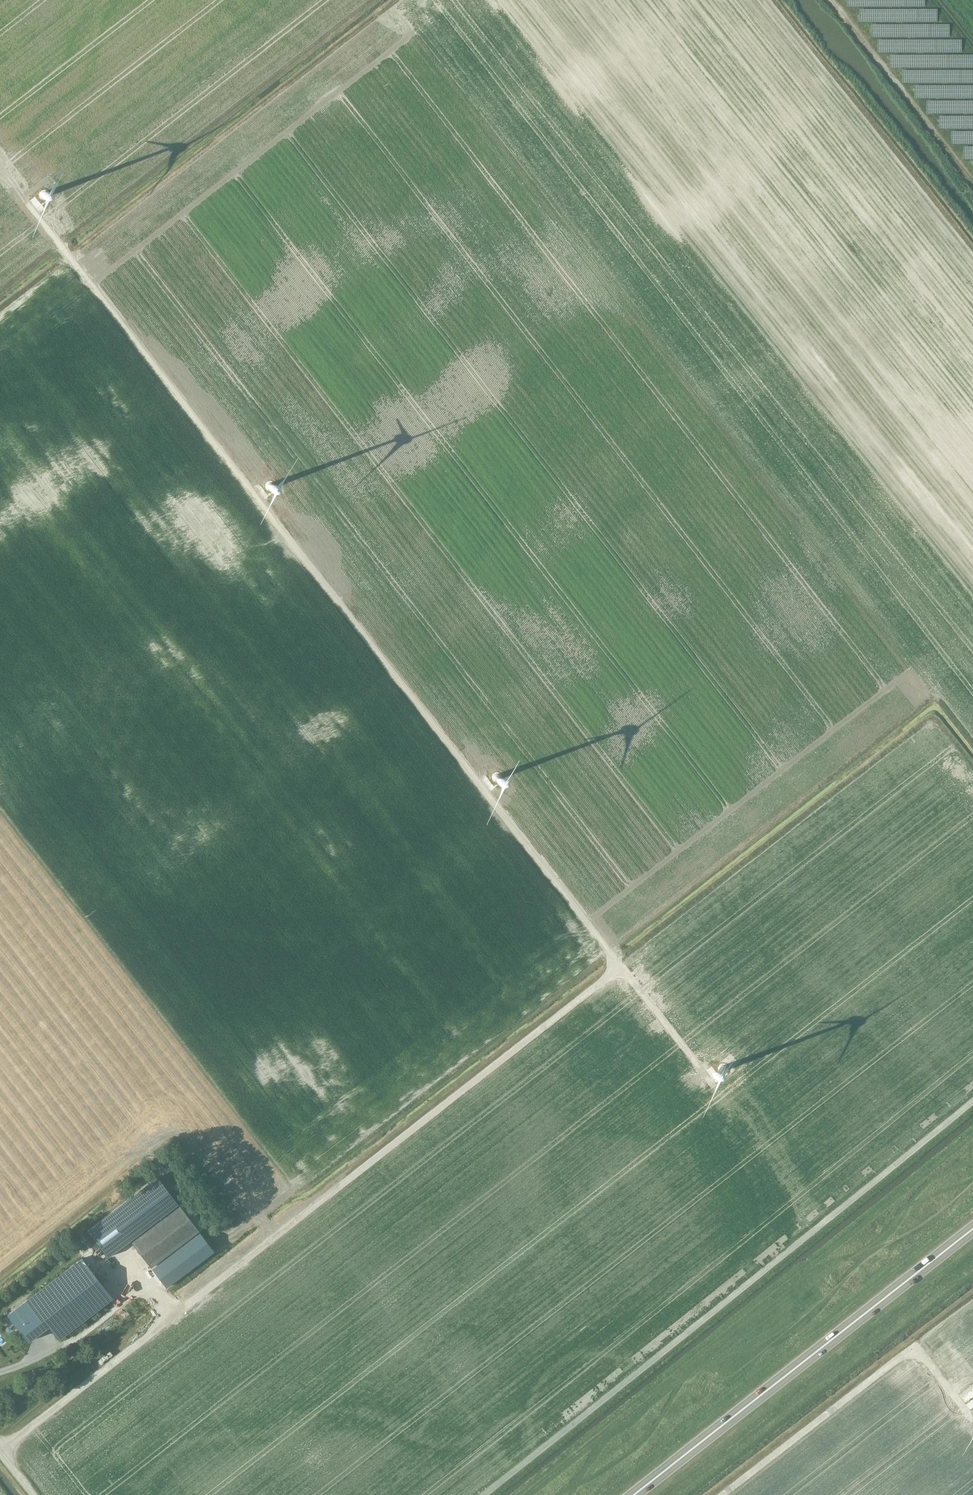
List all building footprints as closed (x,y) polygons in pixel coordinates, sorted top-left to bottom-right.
[(158,1177),(88,1231),(108,1258),(178,1204),(158,1177)] [(180,1206),(132,1242),(151,1267),(199,1231),(180,1206)] [(166,1288),(214,1251),(200,1233),(152,1269),(166,1288)] [(59,1339),(113,1298),(82,1258),(8,1314),(29,1342),(49,1326),(59,1339)]
